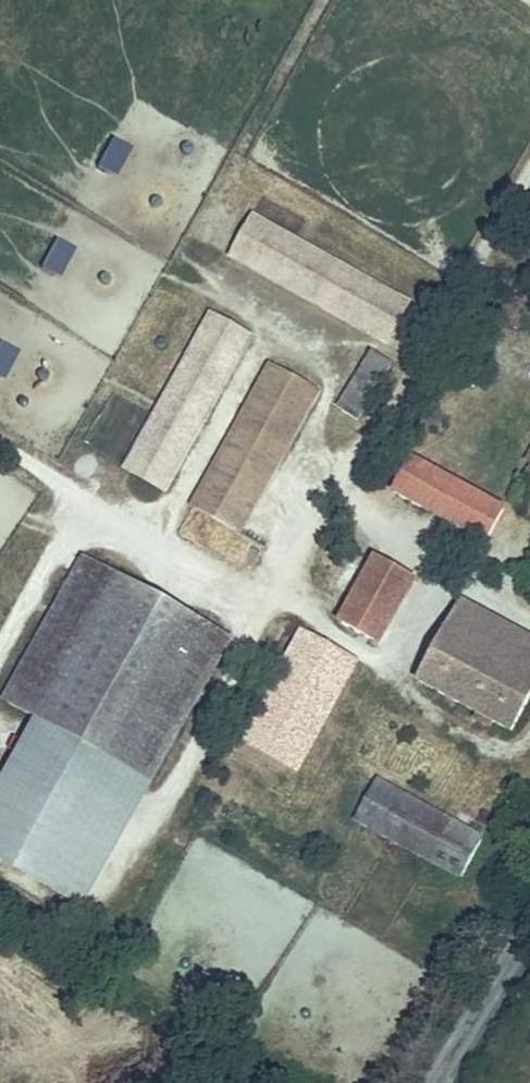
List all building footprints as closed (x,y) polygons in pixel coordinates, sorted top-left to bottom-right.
[(116,175),(130,144),(109,134),(95,164),(116,175)] [(303,289),(319,259),(244,220),(228,250),(303,289)] [(59,275),(74,246),(54,235),(39,264),(59,275)] [(329,264),(313,295),(387,334),(403,303),(329,264)] [(166,406),(196,422),(243,333),(212,317),(166,406)] [(18,348),(0,339),(0,376),(3,378),(18,348)] [(389,357),(369,348),(339,405),(358,416),(389,357)] [(197,510),(237,532),(314,388),(273,366),(197,510)] [(159,490),(191,431),(161,415),(129,474),(159,490)] [(503,515),(413,463),(397,493),(486,545),(503,515)] [(410,584),(348,547),(327,583),(351,595),(335,627),(377,648),(410,584)] [(8,709),(134,782),(214,639),(87,567),(8,709)] [(448,630),(529,678),(529,647),(461,607),(448,630)] [(448,630),(417,684),(513,739),(529,707),(529,678),(448,630)] [(298,638),(241,747),(294,775),(351,665),(298,638)] [(233,649),(214,639),(134,782),(151,793),(233,649)] [(371,780),(350,817),(463,883),(484,845),(371,780)]
